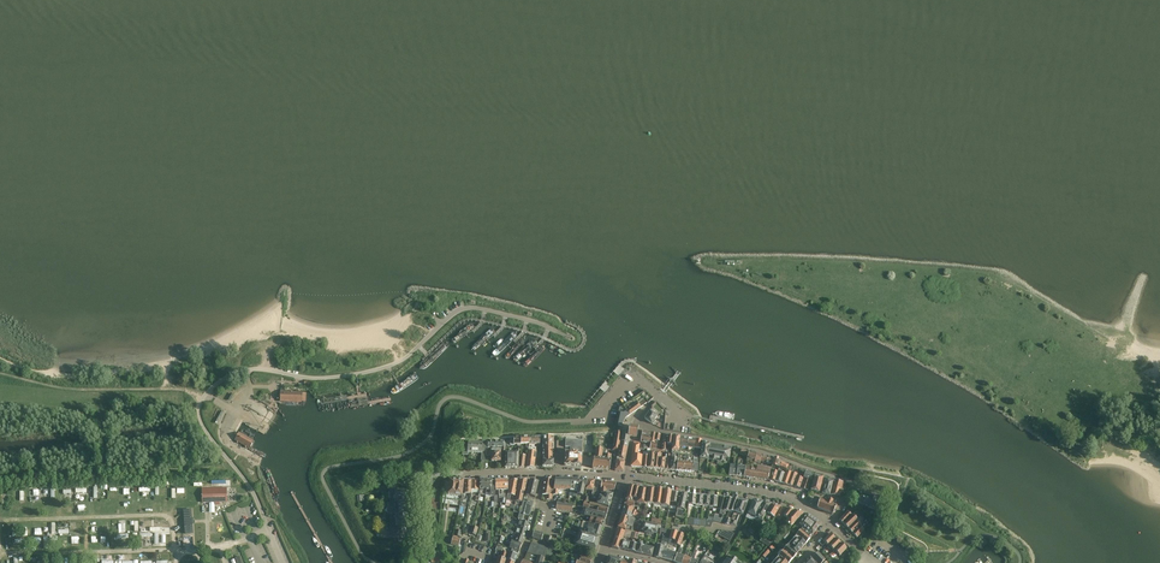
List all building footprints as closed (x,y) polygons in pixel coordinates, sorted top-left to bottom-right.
[(451,342),(455,346),(477,325),(473,321),(451,342)] [(488,327),(484,323),(461,344),(466,348),(488,327)] [(474,345),(478,349),(499,330),(495,325),(474,345)] [(510,333),(505,328),(482,350),(487,355),(510,333)] [(489,355),(493,360),(519,335),(515,330),(489,355)] [(530,338),(526,333),(500,357),(504,361),(530,338)] [(518,355),(522,358),(540,340),(537,337),(518,355)] [(445,338),(418,365),(424,370),(451,343),(445,338)] [(549,345),(545,340),(528,357),(533,361),(549,345)] [(569,357),(571,353),(550,343),(548,347),(569,357)] [(421,376),(417,370),(389,388),(393,394),(421,376)] [(279,391),(279,405),(305,406),(306,392),(279,391)] [(637,403),(640,408),(647,403),(644,398),(637,403)] [(635,412),(640,408),(637,403),(632,407),(635,412)] [(632,407),(626,411),(629,416),(635,412),(632,407)] [(645,419),(653,425),(656,420),(655,419),(659,413),(656,411),(652,408),(645,419)] [(220,411),(213,422),(217,424),(223,412),(220,411)] [(629,416),(626,411),(624,413),(620,412),(617,425),(621,426),(625,418),(629,416)] [(621,437),(629,438),(629,437),(629,436),(630,430),(631,428),(631,427),(628,427),(628,429),(629,429),(628,431),(622,430),(622,432),(621,437)] [(650,449),(650,448),(650,444),(651,436),(651,433),(642,431),(640,442),(644,443),(644,448),(645,448),(647,448),(650,449)] [(233,440),(250,450),(255,442),(239,432),(233,440)] [(612,451),(615,451),(618,452),(619,447),(620,442),(621,437),(622,432),(615,432),(612,451)] [(650,448),(651,448),(656,449),(657,443),(654,443),(655,440),(659,441),(660,434),(651,433),(651,436),(650,444),(650,448)] [(680,437),(673,436),(672,445),(672,454),(678,455),(678,450),(680,437)] [(686,451),(688,439),(680,437),(678,450),(686,451)] [(514,444),(517,444),(517,447),(521,447),(521,444),(521,438),(511,438),(511,445),(514,445),(514,444)] [(686,451),(694,452),(696,440),(688,439),(686,451)] [(486,448),(486,442),(486,441),(483,440),(482,443),(468,442),(468,444),(465,443),(465,446),(463,446),(462,455),(467,456),(468,452),(481,454),(481,462),(481,469),(484,469),(485,463),(485,456),(486,448)] [(696,440),(694,452),(694,458),(698,458),(698,454),(697,453),(697,450),(698,448),(701,448),(702,441),(696,440)] [(502,447),(502,449),(502,450),(505,450),(505,441),(486,442),(486,448),(488,448),(488,447),(493,447),(502,447)] [(643,450),(639,449),(640,443),(639,442),(634,442),(633,443),(632,455),(631,467),(642,468),(642,456),(643,456),(643,452),(643,450)] [(708,460),(708,459),(708,457),(708,456),(709,444),(702,442),(700,458),(708,460)] [(708,456),(708,457),(708,459),(712,460),(723,462),(723,458),(729,459),(731,448),(709,444),(708,456)] [(570,450),(565,450),(564,466),(573,466),(574,447),(570,447),(570,450)] [(578,448),(574,447),(573,466),(581,466),(582,453),(578,453),(578,448)] [(614,457),(615,457),(617,457),(625,461),(627,448),(619,447),(618,452),(615,451),(614,457)] [(500,461),(500,449),(502,449),(501,448),(493,448),(494,450),(489,450),(489,448),(488,448),(486,448),(485,456),(491,456),(491,461),(500,461)] [(534,468),(534,467),(536,451),(536,448),(528,448),(526,468),(534,468)] [(592,468),(609,470),(611,455),(608,455),(608,450),(603,450),(603,449),(595,448),(592,468)] [(650,453),(650,451),(651,448),(650,448),(650,449),(647,448),(647,453),(643,452),(643,456),(642,456),(642,468),(648,469),(650,453)] [(734,448),(733,452),(733,453),(740,455),(745,456),(744,459),(747,460),(747,456),(748,451),(734,448)] [(676,471),(683,472),(684,463),(693,463),(693,459),(694,458),(694,452),(686,451),(678,450),(678,455),(677,463),(676,471)] [(747,456),(747,460),(746,462),(753,464),(754,463),(754,461),(756,454),(748,452),(748,451),(747,456)] [(669,470),(676,471),(677,463),(678,455),(672,454),(671,455),(669,470)] [(616,464),(615,471),(623,472),(625,461),(617,457),(615,457),(614,463),(616,464)] [(781,461),(774,458),(772,465),(772,466),(779,468),(779,467),(781,462),(781,461)] [(684,463),(683,472),(693,472),(693,471),(697,471),(698,460),(693,459),(693,463),(684,463)] [(734,466),(730,465),(729,475),(736,476),(738,459),(733,459),(733,464),(734,464),(734,466)] [(738,459),(736,476),(743,477),(745,467),(742,466),(740,466),(741,464),(742,465),(743,460),(738,459)] [(753,466),(753,464),(746,462),(745,466),(746,466),(745,467),(743,477),(767,480),(771,469),(771,468),(757,466),(753,466)] [(779,468),(786,471),(786,470),(788,466),(781,462),(779,467),(779,468)] [(267,463),(261,465),(272,491),(277,489),(267,463)] [(786,471),(781,484),(787,485),(794,466),(791,465),(791,467),(788,466),(786,470),(786,471)] [(794,466),(787,485),(792,487),(796,476),(800,477),(803,470),(800,469),(798,474),(797,474),(794,473),(797,467),(794,466)] [(774,469),(771,468),(771,469),(767,480),(774,482),(778,472),(777,472),(773,471),(774,469)] [(779,468),(777,472),(778,472),(774,482),(781,484),(786,471),(779,468)] [(804,477),(811,480),(813,474),(805,472),(805,474),(803,473),(801,478),(803,478),(804,477)] [(796,476),(792,487),(800,489),(803,478),(801,478),(800,477),(796,476)] [(814,476),(811,491),(819,493),(820,493),(820,491),(819,491),(821,485),(822,486),(824,479),(822,478),(814,476)] [(803,478),(800,489),(807,491),(811,480),(804,477),(803,478)] [(543,488),(542,495),(546,495),(546,500),(552,500),(552,495),(550,494),(550,493),(553,494),(554,490),(554,489),(551,488),(552,479),(545,479),(543,488)] [(554,490),(553,494),(558,494),(558,490),(559,490),(570,490),(572,479),(555,479),(554,489),(554,490)] [(570,490),(570,491),(574,492),(573,496),(576,496),(577,494),(579,486),(578,485),(579,480),(572,479),(570,490)] [(822,494),(829,496),(833,481),(825,480),(824,479),(822,486),(824,486),(822,494)] [(450,480),(449,486),(448,494),(462,496),(463,486),(464,480),(450,480)] [(506,500),(507,500),(509,500),(511,495),(515,496),(518,480),(510,480),(506,500)] [(527,480),(519,480),(515,501),(521,502),(523,492),(525,492),(526,485),(527,480)] [(530,480),(529,485),(528,487),(537,489),(539,482),(535,481),(530,480)] [(587,480),(579,480),(578,485),(579,486),(577,494),(583,496),(584,486),(586,486),(587,480)] [(587,480),(586,486),(585,489),(592,491),(592,495),(595,496),(596,492),(596,489),(593,489),(594,481),(587,480)] [(834,480),(830,496),(840,496),(841,491),(842,491),(843,490),(841,489),(843,482),(834,480)] [(486,490),(485,496),(485,497),(490,497),(490,496),(493,497),(495,481),(487,481),(486,490)] [(601,488),(600,492),(604,493),(605,493),(607,488),(614,490),(616,483),(602,481),(601,488)] [(397,485),(387,485),(387,489),(391,489),(391,491),(390,491),(390,499),(392,499),(392,504),(394,504),(394,505),(395,505),(395,503),(404,502),(404,490),(396,491),(396,489),(397,489),(397,485)] [(630,486),(627,499),(632,500),(632,499),(635,487),(630,486)] [(535,497),(537,489),(528,487),(526,495),(529,496),(535,497)] [(226,488),(204,489),(205,503),(227,502),(226,488)] [(648,489),(640,488),(637,500),(636,503),(637,503),(637,504),(645,505),(648,489)] [(653,510),(653,505),(656,491),(648,489),(645,505),(645,509),(653,510)] [(653,505),(661,507),(663,492),(656,491),(653,505)] [(597,497),(611,501),(612,495),(605,493),(604,493),(600,492),(598,492),(596,492),(595,496),(597,496),(597,497)] [(671,493),(663,492),(661,507),(669,508),(669,507),(671,493)] [(671,493),(669,507),(677,509),(681,494),(671,493)] [(688,502),(689,495),(681,494),(677,509),(675,517),(680,518),(683,519),(685,512),(685,510),(683,510),(685,502),(688,502)] [(597,496),(595,496),(592,495),(592,498),(598,500),(597,504),(603,506),(609,507),(611,501),(597,497),(597,496)] [(702,506),(703,496),(696,495),(695,506),(702,506)] [(875,510),(878,498),(872,496),(871,499),(861,496),(859,504),(869,506),(868,508),(875,510)] [(711,497),(710,497),(709,507),(709,509),(713,509),(713,511),(715,512),(716,508),(717,508),(717,503),(717,498),(711,497)] [(722,515),(723,511),(726,498),(720,498),(717,509),(720,510),(719,514),(722,515)] [(723,511),(729,511),(732,499),(726,498),(723,511)] [(534,502),(528,500),(523,499),(521,507),(532,509),(534,502)] [(632,502),(632,500),(627,499),(626,501),(625,505),(634,508),(634,507),(635,502),(632,502)] [(731,515),(732,516),(738,500),(732,499),(729,511),(732,512),(731,515)] [(817,508),(832,514),(832,515),(836,506),(831,504),(833,501),(828,499),(827,503),(819,500),(817,508)] [(732,516),(731,519),(729,525),(736,526),(740,514),(742,515),(748,502),(738,500),(732,516)] [(572,512),(572,507),(574,507),(575,505),(575,502),(568,501),(568,504),(557,503),(557,504),(556,510),(572,512)] [(582,508),(586,509),(588,509),(589,507),(595,509),(594,511),(606,515),(608,508),(602,507),(590,503),(585,502),(584,501),(582,508)] [(753,521),(755,518),(763,503),(753,501),(748,514),(746,518),(751,520),(753,521)] [(388,507),(388,510),(388,514),(392,514),(392,510),(395,509),(395,514),(405,514),(405,502),(404,502),(395,503),(395,505),(394,505),(394,504),(392,504),(385,504),(385,506),(386,507),(388,507)] [(760,524),(766,515),(771,505),(763,503),(755,518),(756,519),(755,521),(760,524)] [(772,519),(774,517),(779,507),(771,504),(771,505),(766,515),(765,516),(766,518),(766,519),(767,520),(768,520),(770,520),(771,520),(772,519)] [(625,505),(623,511),(632,514),(632,516),(640,518),(641,513),(637,512),(638,507),(634,507),(634,508),(625,505)] [(521,507),(517,519),(518,519),(522,520),(524,515),(529,516),(529,517),(530,517),(532,509),(521,507)] [(779,521),(783,516),(788,509),(779,507),(774,517),(779,521)] [(584,515),(591,517),(604,521),(606,515),(594,511),(588,509),(586,509),(584,515)] [(794,524),(803,514),(788,509),(783,516),(787,520),(785,522),(790,527),(794,524)] [(186,534),(193,533),(191,510),(184,511),(186,534)] [(629,518),(625,530),(625,532),(623,537),(629,538),(634,521),(635,518),(640,518),(632,516),(632,514),(623,511),(621,516),(629,518)] [(852,516),(847,511),(839,520),(843,524),(852,516)] [(396,527),(399,526),(405,526),(405,514),(395,514),(390,515),(390,519),(395,519),(396,527)] [(712,521),(713,521),(720,523),(721,519),(718,518),(719,516),(714,514),(714,515),(712,521)] [(803,528),(806,530),(813,519),(806,515),(799,525),(803,528)] [(848,529),(856,521),(858,518),(860,517),(859,516),(856,519),(853,515),(852,516),(843,524),(848,529)] [(624,529),(625,530),(629,518),(621,516),(618,528),(624,529)] [(585,519),(584,522),(602,527),(604,521),(591,517),(590,521),(585,519)] [(522,520),(518,519),(517,524),(515,524),(515,526),(516,526),(526,530),(528,522),(522,520)] [(820,524),(813,519),(806,530),(811,535),(812,536),(820,524)] [(579,531),(599,537),(602,527),(584,522),(581,521),(581,522),(579,521),(577,526),(577,528),(580,529),(580,531),(579,531)] [(853,534),(860,526),(861,525),(856,521),(848,529),(853,534)] [(648,534),(650,524),(642,522),(640,530),(645,531),(645,533),(648,534)] [(658,526),(650,524),(648,534),(652,535),(653,533),(656,534),(658,526)] [(472,526),(470,533),(476,535),(478,528),(472,526)] [(526,530),(516,526),(514,533),(524,537),(526,530)] [(860,526),(853,534),(857,538),(864,530),(860,526)] [(399,528),(389,528),(389,537),(399,536),(399,528)] [(803,528),(800,530),(809,538),(811,535),(806,530),(803,528)] [(617,530),(614,538),(622,541),(623,537),(625,532),(617,530)] [(658,543),(656,551),(654,557),(661,559),(662,552),(665,552),(668,545),(669,539),(671,531),(668,530),(667,537),(663,537),(661,544),(658,543)] [(668,545),(673,546),(674,544),(675,541),(678,532),(672,530),(671,531),(669,539),(668,545)] [(730,532),(721,530),(719,535),(730,541),(734,534),(730,532)] [(805,544),(810,539),(809,538),(800,530),(796,536),(805,544)] [(599,537),(579,531),(578,538),(576,544),(595,550),(599,537)] [(541,541),(543,534),(534,532),(532,538),(541,541)] [(675,541),(674,544),(680,546),(682,540),(684,534),(678,532),(675,541)] [(524,537),(514,533),(513,533),(512,537),(511,540),(522,544),(524,537)] [(829,546),(835,539),(830,534),(820,544),(822,546),(825,543),(828,546),(829,546)] [(801,549),(805,544),(796,536),(792,541),(801,549)] [(453,537),(451,544),(459,546),(460,539),(453,537)] [(768,546),(770,543),(762,537),(760,541),(768,546)] [(619,549),(619,548),(622,541),(614,538),(612,547),(619,549)] [(836,538),(835,539),(829,546),(834,551),(834,550),(841,544),(836,538)] [(522,544),(511,540),(509,548),(512,549),(519,551),(522,544)] [(627,550),(635,552),(637,545),(633,544),(634,540),(631,540),(630,543),(629,543),(627,550)] [(619,548),(627,550),(629,543),(622,541),(619,548)] [(635,552),(643,555),(645,547),(641,546),(642,542),(639,541),(638,545),(637,545),(635,552)] [(801,549),(792,541),(787,546),(797,554),(801,549)] [(548,548),(532,543),(527,553),(537,556),(545,558),(546,553),(548,548)] [(834,550),(839,556),(847,548),(841,543),(841,544),(834,550)] [(662,552),(661,559),(672,562),(675,552),(671,551),(673,546),(668,545),(665,552),(662,552)] [(797,554),(787,546),(787,545),(783,551),(792,559),(797,554)] [(507,553),(502,551),(503,548),(497,547),(495,551),(501,553),(500,557),(505,559),(503,562),(514,562),(515,562),(506,559),(507,553)] [(653,549),(645,547),(643,555),(651,557),(653,549)] [(506,559),(515,562),(519,551),(512,549),(511,552),(508,551),(507,553),(506,559)] [(783,551),(778,556),(786,562),(789,562),(792,559),(783,551)] [(533,562),(543,562),(544,561),(550,562),(551,560),(545,558),(537,556),(527,553),(524,560),(533,562)] [(818,553),(812,558),(817,562),(822,562),(825,560),(818,553)] [(676,562),(681,562),(684,557),(677,554),(676,556),(674,562),(676,562)] [(432,555),(431,562),(437,562),(442,562),(443,556),(432,555)] [(700,562),(717,562),(712,560),(708,557),(705,555),(701,560),(702,561),(700,562)]
